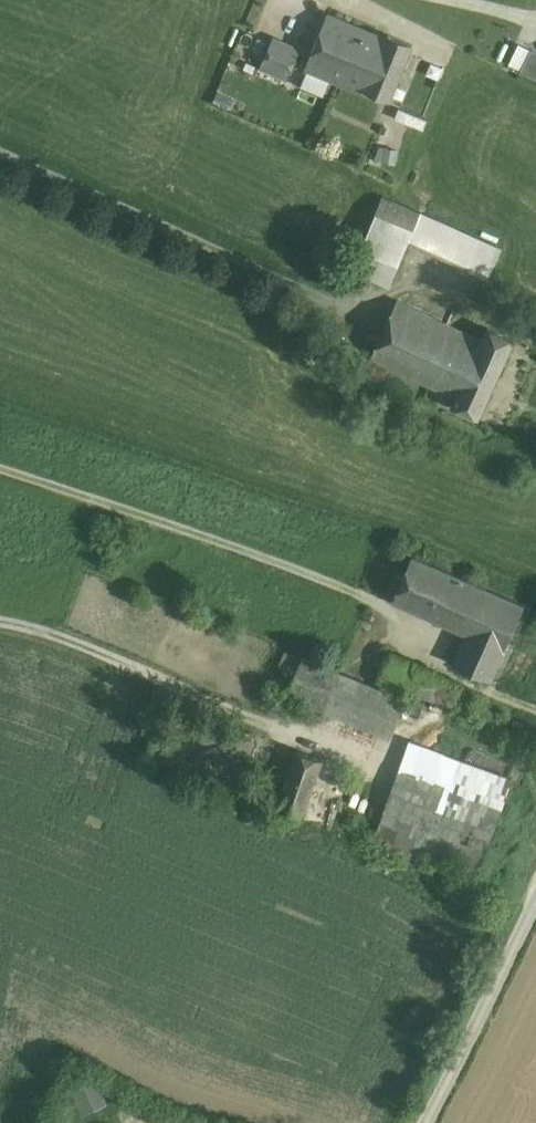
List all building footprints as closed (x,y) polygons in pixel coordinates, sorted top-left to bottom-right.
[(386,41),(328,17),(308,66),(363,89),(390,100),(413,45),(388,34),(386,41)] [(300,51),(273,39),(261,65),(288,78),(300,51)] [(531,49),(521,72),(535,79),(535,51),(531,49)] [(500,245),(382,193),(351,265),(389,281),(410,233),(490,268),(500,245)] [(472,333),(401,300),(376,356),(447,388),(472,333)] [(483,338),(472,333),(447,388),(458,394),(454,400),(481,413),(517,337),(490,324),(483,338)] [(452,571),(413,554),(393,599),(432,616),(452,571)] [(524,602),(452,571),(432,616),(465,631),(453,659),(466,665),(492,676),(524,602)] [(406,699),(302,657),(287,693),(391,736),(406,699)] [(512,779),(409,741),(371,846),(475,884),(512,779)] [(322,758),(297,749),(276,809),(301,819),(322,758)] [(95,1078),(71,1089),(82,1110),(105,1099),(95,1078)]
